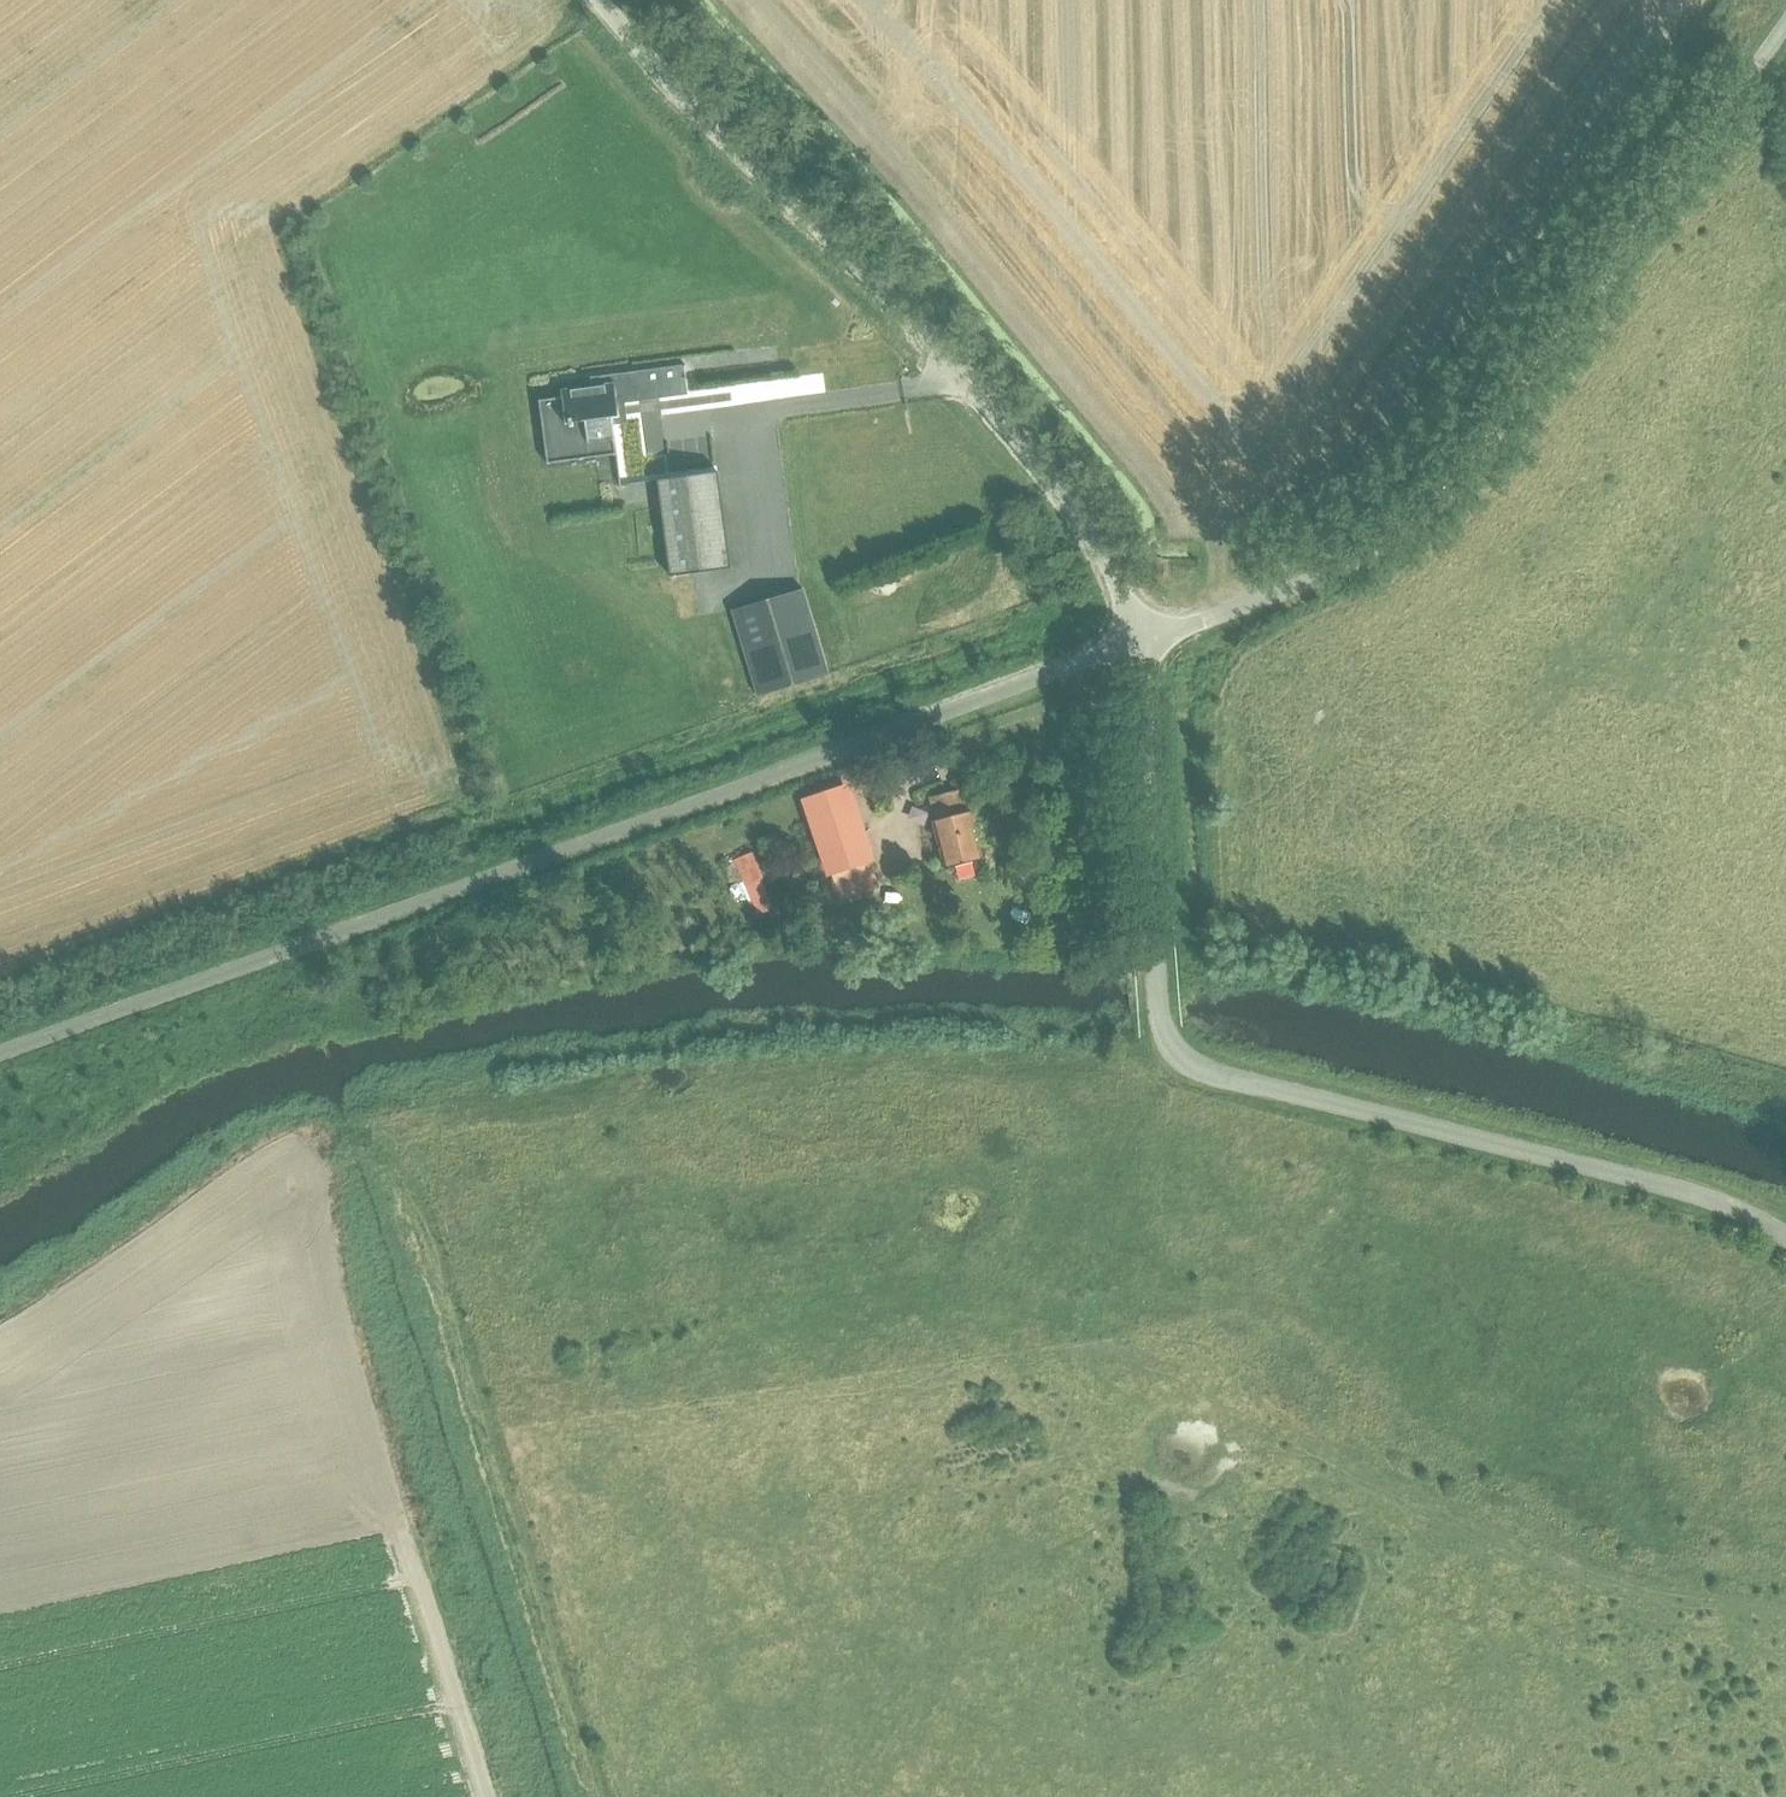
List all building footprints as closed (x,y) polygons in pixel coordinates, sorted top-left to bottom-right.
[(564,413),(541,416),(542,422),(543,426),(542,426),(544,438),(546,448),(615,439),(613,425),(612,418),(612,417),(611,417),(610,408),(618,407),(617,397),(638,394),(635,371),(590,377),(591,386),(561,390),(562,397),(564,413)] [(718,472),(659,480),(670,568),(729,561),(718,472)] [(624,505),(655,503),(653,479),(623,482),(624,505)] [(757,695),(826,674),(800,590),(731,611),(757,695)] [(961,788),(938,794),(944,818),(932,821),(944,868),(983,859),(971,811),(968,812),(961,788)] [(807,802),(840,898),(879,885),(846,789),(807,802)] [(765,890),(748,898),(758,918),(774,909),(765,890)]
